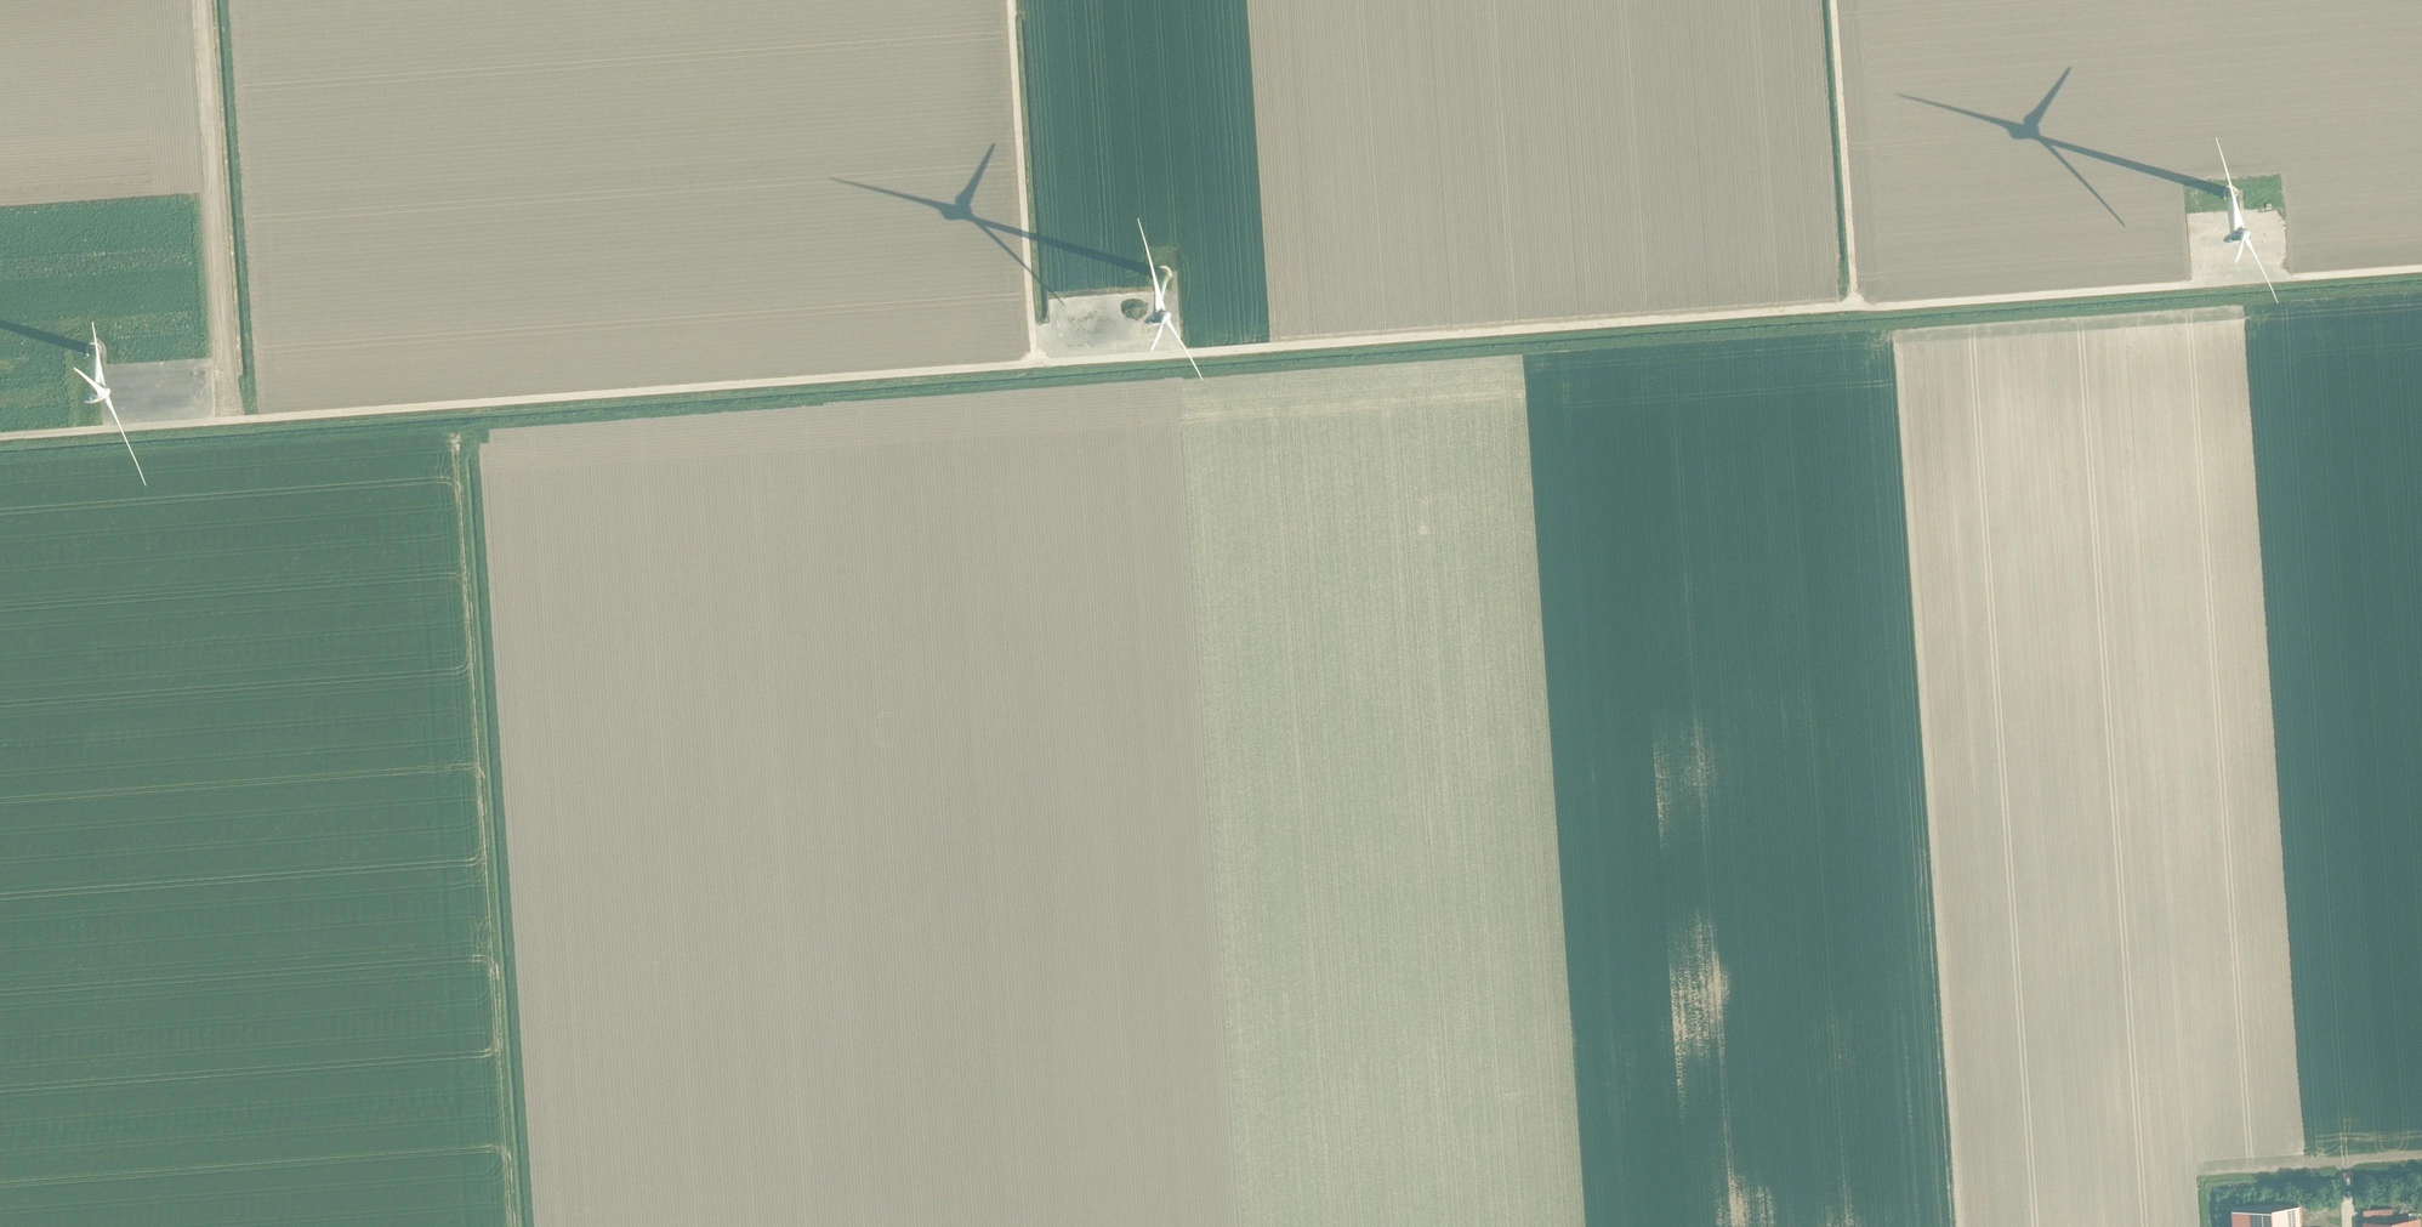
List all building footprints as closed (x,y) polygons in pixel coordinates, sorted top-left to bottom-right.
[(2297,1205),(2230,1209),(2231,1226),(2298,1226),(2297,1205)] [(2418,1219),(2362,1222),(2362,1226),(2419,1226),(2418,1219)]
